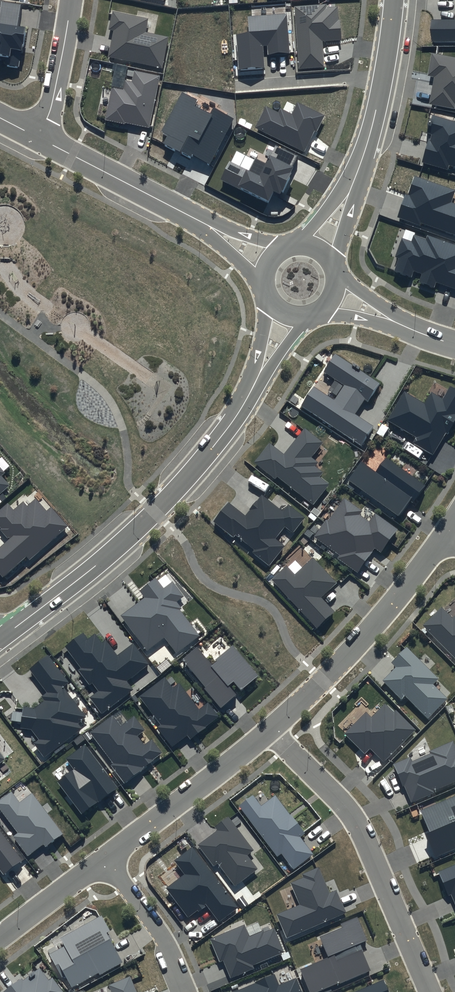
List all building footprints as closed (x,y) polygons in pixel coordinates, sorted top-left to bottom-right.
[(327,8),(295,10),(299,73),(325,72),(323,45),(342,44),(341,23),(339,24),(338,10),(327,11),(327,8)] [(235,34),(238,70),(264,68),(262,46),(266,45),(267,55),(290,53),(286,14),(249,17),(250,33),(235,34)] [(114,34),(109,59),(163,70),(169,41),(146,36),(149,22),(113,15),(109,33),(114,34)] [(433,22),(434,45),(454,45),(454,22),(433,22)] [(0,23),(0,57),(9,59),(8,65),(18,67),(21,52),(23,52),(27,27),(0,23)] [(434,56),(430,79),(436,80),(431,107),(454,112),(454,60),(434,56)] [(160,80),(135,75),(133,85),(126,84),(124,91),(112,89),(105,124),(126,128),(126,126),(150,131),(160,80)] [(182,91),(160,132),(167,135),(163,143),(191,158),(193,153),(209,162),(233,119),(213,108),(210,114),(195,105),(198,100),(182,91)] [(266,106),(255,127),(304,151),(314,131),(317,132),(325,115),(297,102),(291,114),(280,108),(278,112),(266,106)] [(433,120),(428,138),(432,139),(431,143),(429,142),(422,166),(449,174),(450,170),(454,171),(454,126),(433,120)] [(259,175),(229,160),(220,180),(268,203),(274,190),(280,193),(298,155),(275,143),(259,175)] [(415,180),(408,199),(406,198),(398,221),(420,229),(421,226),(454,238),(454,207),(452,206),(454,197),(454,194),(415,180)] [(395,275),(412,281),(414,275),(422,278),(420,286),(435,291),(437,286),(454,292),(454,249),(428,239),(427,244),(414,239),(412,245),(402,241),(395,261),(400,262),(395,275)] [(335,356),(326,371),(345,383),(335,399),(313,385),(298,407),(364,449),(377,428),(353,412),(363,397),(369,400),(379,384),(335,356)] [(454,418),(454,391),(449,388),(442,399),(431,393),(425,404),(406,393),(389,422),(417,437),(412,445),(433,456),(454,418)] [(319,441),(304,428),(283,453),(267,440),(251,460),(274,478),(276,473),(311,501),(327,482),(317,475),(322,470),(313,463),(316,460),(309,454),(319,441)] [(401,518),(425,486),(385,457),(375,469),(362,460),(348,479),(401,518)] [(9,483),(0,473),(4,470),(0,465),(0,491),(9,483)] [(304,516),(288,503),(282,510),(261,493),(244,513),(228,501),(212,520),(233,537),(236,533),(253,547),(250,550),(268,565),(284,545),(273,536),(283,524),(292,531),(304,516)] [(361,508),(343,496),(327,519),(324,517),(312,534),(338,552),(336,555),(357,570),(373,546),(380,551),(397,528),(374,511),(368,519),(358,512),(361,508)] [(3,575),(26,556),(29,559),(67,525),(50,505),(45,510),(34,498),(26,505),(22,500),(13,508),(7,502),(0,508),(0,524),(1,525),(0,527),(0,528),(7,536),(0,542),(0,572),(3,575)] [(286,563),(270,577),(317,628),(335,612),(321,596),(335,583),(311,557),(294,572),(286,563)] [(146,595),(122,613),(148,647),(164,635),(177,652),(200,634),(180,608),(182,607),(177,599),(183,594),(171,579),(162,586),(155,577),(140,588),(146,595)] [(422,623),(454,657),(454,613),(452,616),(440,605),(422,623)] [(82,630),(64,644),(80,666),(77,668),(89,683),(92,681),(98,688),(90,695),(103,712),(133,690),(125,679),(146,663),(132,644),(117,655),(104,637),(100,641),(94,632),(87,637),(82,630)] [(196,644),(181,657),(203,684),(201,685),(221,709),(238,695),(228,683),(233,678),(241,688),(257,675),(232,645),(211,662),(196,644)] [(395,665),(381,678),(401,698),(404,694),(428,718),(448,698),(433,682),(437,677),(405,645),(390,660),(395,665)] [(69,681),(47,652),(28,666),(46,689),(41,693),(44,697),(33,705),(23,704),(20,726),(30,727),(37,736),(32,741),(44,756),(82,727),(77,721),(85,715),(62,686),(69,681)] [(163,675),(139,694),(161,723),(158,725),(172,743),(186,733),(190,739),(220,715),(207,699),(199,705),(179,680),(172,685),(163,675)] [(365,709),(343,731),(363,751),(368,745),(383,760),(415,728),(395,707),(392,710),(384,701),(370,715),(365,709)] [(112,714),(90,731),(113,761),(111,762),(124,779),(162,751),(151,737),(144,742),(138,734),(144,729),(133,714),(120,724),(112,714)] [(392,762),(402,785),(404,784),(411,801),(434,791),(432,789),(454,779),(454,748),(452,740),(428,749),(429,751),(411,759),(409,754),(392,762)] [(84,742),(65,756),(73,768),(58,779),(82,811),(116,786),(84,742)] [(0,797),(0,809),(17,830),(13,833),(28,854),(44,842),(47,846),(64,833),(31,790),(19,800),(10,789),(0,797)] [(251,792),(237,803),(277,856),(283,851),(293,865),(311,851),(299,835),(304,831),(275,792),(260,803),(251,792)] [(420,809),(428,828),(424,830),(435,856),(454,848),(454,794),(420,809)] [(217,828),(198,842),(213,863),(217,861),(234,884),(257,867),(246,852),(253,848),(227,814),(214,824),(217,828)] [(5,874),(23,860),(0,829),(0,868),(5,874)] [(237,905),(191,844),(173,858),(183,872),(165,885),(187,914),(205,901),(218,919),(237,905)] [(438,870),(447,893),(451,891),(454,902),(454,863),(438,870)] [(302,875),(289,881),(298,902),(275,912),(285,936),(345,911),(336,888),(329,891),(317,864),(300,871),(302,875)] [(101,912),(59,935),(63,943),(48,951),(61,975),(65,973),(71,984),(97,970),(99,973),(122,960),(105,929),(109,927),(101,912)] [(299,967),(309,991),(313,991),(371,969),(360,942),(367,939),(357,914),(340,921),(342,924),(320,933),(328,955),(299,967)] [(243,922),(208,936),(218,960),(222,959),(229,976),(253,966),(252,963),(283,949),(273,927),(263,931),(262,928),(248,934),(243,922)] [(39,964),(22,977),(21,976),(1,991),(64,991),(65,991),(51,974),(48,976),(39,964)] [(226,991),(302,991),(295,976),(279,983),(274,972),(226,991)] [(108,983),(111,990),(106,991),(136,991),(129,974),(108,983)] [(347,991),(387,991),(382,978),(347,991)]
